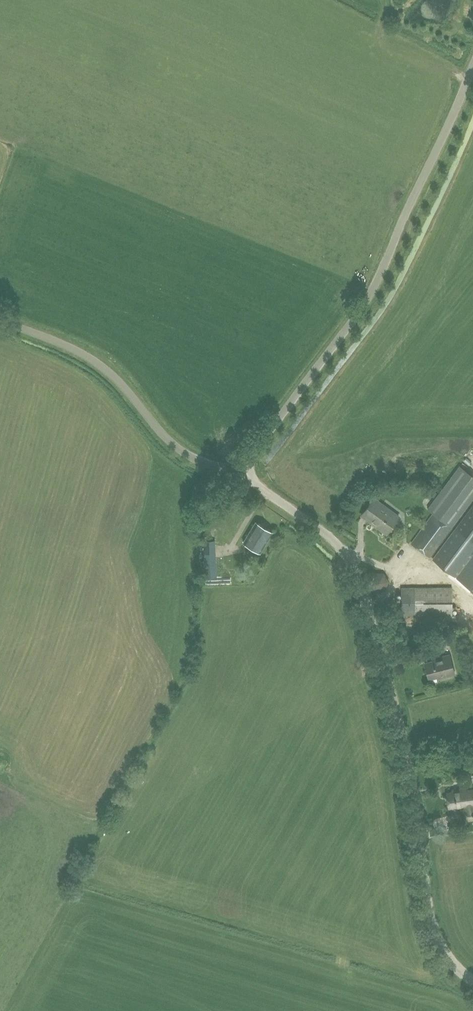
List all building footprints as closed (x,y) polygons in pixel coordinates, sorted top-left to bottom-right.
[(453,526),(472,499),(472,475),(459,465),(427,509),(433,514),(412,543),(431,556),(453,526)] [(362,515),(387,533),(399,516),(374,498),(362,515)] [(454,529),(457,531),(435,561),(462,580),(472,589),(472,504),(454,529)] [(260,552),(273,532),(256,522),(243,542),(260,552)] [(218,578),(216,552),(204,553),(205,578),(218,578)] [(401,615),(452,615),(452,587),(401,587),(401,615)] [(455,673),(449,654),(432,659),(433,661),(425,663),(429,678),(437,676),(438,678),(455,673)] [(465,790),(465,788),(453,790),(453,792),(447,793),(450,808),(465,805),(466,809),(462,810),(464,821),(472,819),(472,789),(465,790)]
